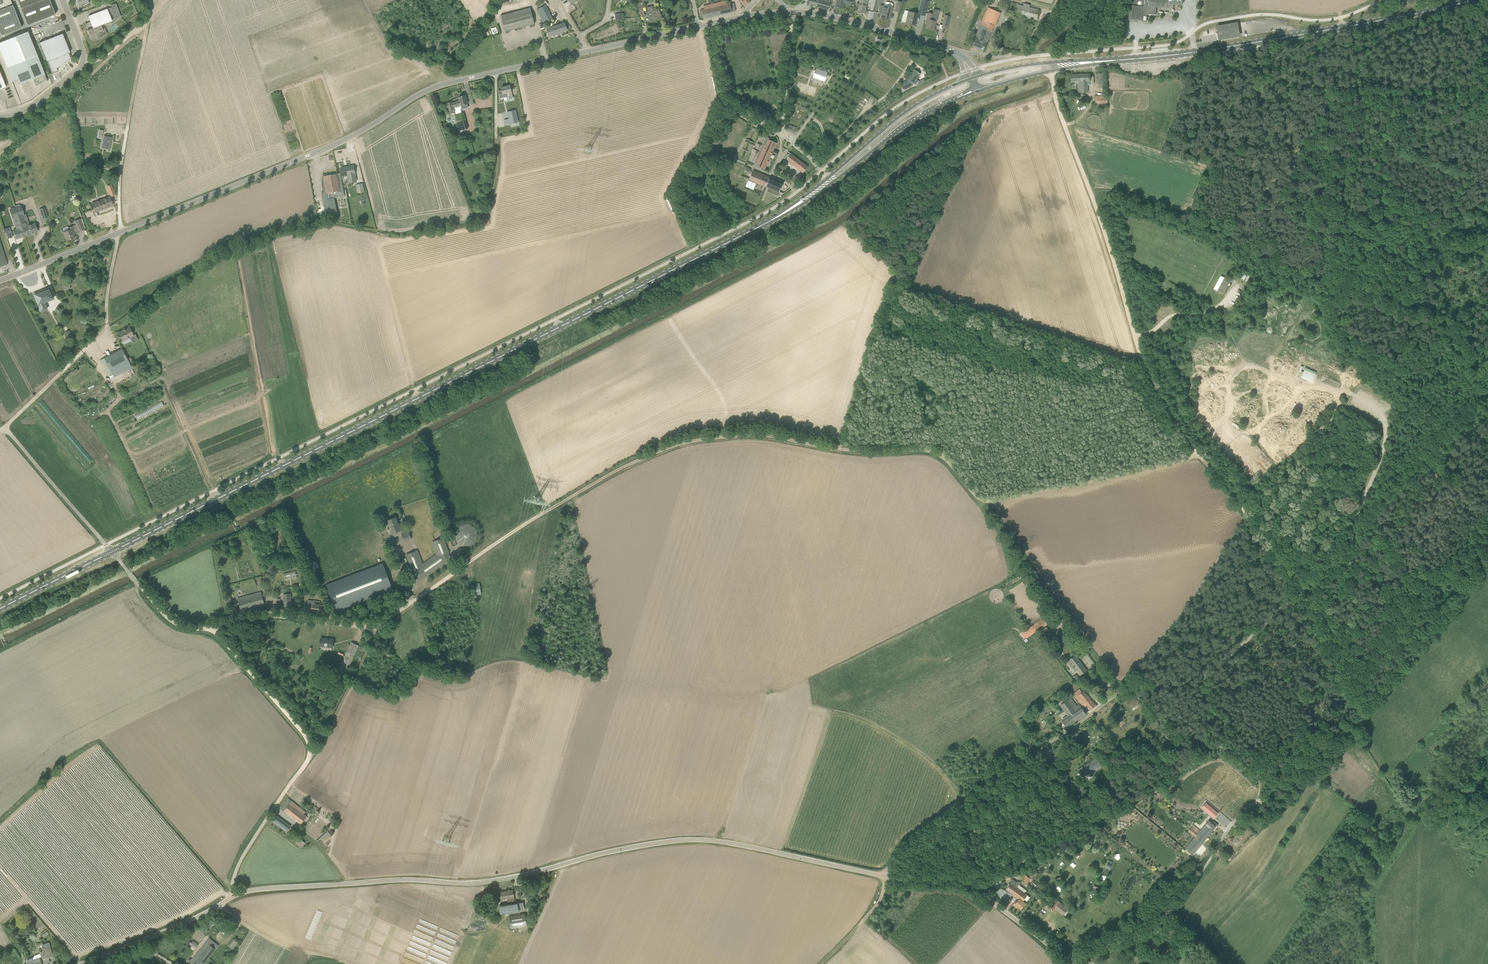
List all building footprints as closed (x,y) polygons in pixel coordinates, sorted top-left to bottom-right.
[(1,36),(22,28),(11,0),(0,0),(0,33),(1,36)] [(27,26),(55,15),(52,6),(53,6),(50,0),(17,0),(27,26)] [(809,5),(828,9),(831,0),(811,0),(809,5)] [(851,5),(852,0),(837,0),(835,6),(837,7),(838,7),(843,8),(845,2),(847,3),(847,4),(851,5)] [(858,12),(865,13),(868,0),(860,0),(859,4),(857,3),(856,7),(858,8),(858,12)] [(924,17),(928,1),(922,0),(919,16),(924,17)] [(1182,5),(1183,0),(1135,0),(1130,4),(1129,20),(1142,21),(1143,18),(1147,18),(1148,15),(1156,15),(1172,17),(1173,8),(1173,4),(1182,5)] [(703,19),(732,12),(730,4),(727,4),(726,1),(710,5),(711,8),(701,10),(703,19)] [(884,6),(881,17),(890,19),(893,8),(892,8),(893,4),(892,3),(887,2),(886,3),(885,6),(884,6)] [(1012,3),(1010,13),(1037,20),(1040,10),(1012,3)] [(90,22),(86,24),(85,24),(88,30),(87,30),(89,36),(103,31),(101,25),(109,22),(111,24),(121,17),(116,4),(111,5),(112,7),(88,16),(90,22)] [(546,23),(553,19),(545,5),(539,9),(546,23)] [(647,12),(649,22),(656,20),(656,21),(661,20),(659,9),(654,10),(653,6),(646,7),(647,12)] [(988,7),(975,37),(976,38),(973,46),(984,51),(1000,13),(988,7)] [(534,24),(533,19),(531,12),(517,16),(516,13),(511,14),(512,17),(502,20),(505,32),(534,24)] [(908,16),(907,23),(915,25),(917,14),(908,12),(907,16),(908,16)] [(929,13),(927,20),(926,24),(927,24),(926,28),(933,30),(935,21),(937,15),(933,14),(932,14),(929,13)] [(547,29),(549,37),(559,34),(559,33),(567,30),(565,23),(547,29)] [(1239,36),(1237,23),(1217,26),(1219,39),(1239,36)] [(37,55),(28,32),(0,43),(0,51),(7,68),(12,82),(17,80),(19,84),(34,79),(36,82),(36,83),(37,84),(38,83),(38,84),(47,80),(44,72),(37,55)] [(70,52),(63,34),(39,43),(46,62),(47,61),(52,73),(58,71),(57,68),(70,58),(68,53),(70,52)] [(816,71),(815,70),(813,77),(825,81),(827,74),(826,74),(827,70),(818,66),(816,71)] [(921,74),(914,69),(907,79),(908,80),(900,84),(902,87),(899,88),(901,91),(914,84),(915,82),(916,83),(918,80),(917,80),(921,74)] [(1091,82),(1090,74),(1071,74),(1071,82),(1078,82),(1078,92),(1088,92),(1088,82),(1091,82)] [(499,95),(507,93),(508,99),(513,98),(511,92),(512,92),(510,85),(501,87),(502,90),(498,91),(499,95)] [(456,113),(454,107),(460,106),(467,104),(465,95),(459,97),(460,101),(453,103),(452,102),(447,103),(450,114),(456,113)] [(517,119),(516,110),(508,112),(510,120),(510,124),(518,122),(517,119)] [(464,113),(455,115),(458,125),(467,122),(464,113)] [(110,140),(111,136),(104,135),(101,147),(105,148),(106,146),(109,146),(110,142),(109,142),(110,140)] [(764,146),(755,165),(764,169),(776,143),(768,139),(765,146),(764,146)] [(791,153),(786,160),(803,173),(808,166),(791,153)] [(355,174),(354,165),(340,168),(342,176),(348,175),(349,183),(356,181),(355,174)] [(749,179),(766,186),(769,179),(752,172),(749,179)] [(336,208),(334,198),(345,196),(340,173),(327,176),(327,175),(327,174),(323,175),(323,173),(322,175),(322,177),(322,179),(322,181),(322,182),(322,184),(322,186),(322,188),(323,190),(323,192),(324,193),(322,194),(322,192),(321,192),(325,210),(336,208)] [(800,178),(796,175),(791,182),(795,184),(800,178)] [(770,179),(769,179),(766,186),(767,187),(779,192),(782,184),(770,179)] [(357,193),(364,192),(365,191),(363,183),(356,185),(357,193)] [(113,205),(110,197),(92,204),(95,212),(113,205)] [(21,207),(15,209),(18,216),(25,236),(38,231),(35,224),(26,226),(22,215),(24,215),(21,207)] [(18,216),(15,209),(10,211),(12,218),(14,218),(18,229),(13,231),(16,239),(25,236),(18,216)] [(75,221),(79,231),(84,229),(80,219),(75,221)] [(75,234),(72,226),(68,228),(68,226),(62,228),(67,240),(74,237),(73,235),(75,234)] [(1223,293),(1225,288),(1230,280),(1221,275),(1214,289),(1223,293)] [(34,294),(38,303),(41,312),(47,309),(43,301),(48,299),(49,300),(53,299),(49,288),(45,290),(35,294),(34,294)] [(133,335),(129,327),(118,333),(122,341),(130,337),(132,343),(138,340),(135,334),(133,335)] [(73,337),(69,330),(64,333),(68,339),(73,337)] [(130,357),(127,359),(125,355),(128,354),(126,349),(123,351),(122,349),(100,360),(108,376),(109,375),(110,377),(113,375),(114,377),(132,368),(130,364),(133,362),(130,357)] [(1301,378),(1312,382),(1317,372),(1305,367),(1301,378)] [(162,402),(134,413),(137,419),(164,407),(162,402)] [(394,537),(402,534),(395,517),(387,520),(394,537)] [(479,540),(472,522),(454,529),(461,547),(479,540)] [(409,532),(402,535),(404,541),(411,539),(409,532)] [(423,579),(447,563),(449,553),(443,538),(432,543),(436,555),(421,565),(416,551),(406,554),(413,571),(415,576),(423,579)] [(372,568),(368,569),(369,572),(366,573),(365,571),(360,573),(346,580),(345,580),(341,582),(342,584),(339,585),(338,583),(333,585),(335,589),(327,593),(336,613),(392,588),(383,568),(374,572),(372,568)] [(296,571),(284,573),(285,579),(297,577),(296,571)] [(264,603),(262,595),(261,592),(238,598),(241,609),(264,603)] [(308,600),(307,610),(319,612),(320,601),(308,600)] [(1023,633),(1027,638),(1047,623),(1043,618),(1023,633)] [(1043,630),(1039,633),(1046,643),(1051,639),(1047,635),(1051,632),(1047,627),(1043,630)] [(327,639),(320,639),(319,646),(332,647),(333,639),(328,639),(327,639)] [(351,642),(350,645),(348,644),(346,649),(348,650),(339,670),(346,673),(359,645),(351,642)] [(1087,670),(1075,655),(1069,660),(1074,667),(1073,668),(1075,672),(1077,670),(1081,675),(1087,670)] [(1073,694),(1084,708),(1087,705),(1091,710),(1096,705),(1084,691),(1082,692),(1080,689),(1073,694)] [(1141,705),(1139,703),(1136,697),(1128,703),(1133,711),(1141,705)] [(1062,720),(1067,727),(1086,714),(1080,704),(1077,706),(1071,698),(1061,705),(1069,716),(1062,720)] [(1070,737),(1059,744),(1063,749),(1078,740),(1073,732),(1069,734),(1070,737)] [(1078,770),(1082,776),(1083,777),(1101,765),(1096,758),(1078,770)] [(306,812),(288,798),(281,808),(301,824),(307,816),(304,814),(306,812)] [(1202,807),(1214,818),(1218,813),(1206,803),(1202,807)] [(274,814),(270,819),(287,832),(291,826),(274,814)] [(1216,827),(1218,825),(1213,821),(1212,823),(1209,821),(1200,831),(1193,825),(1188,831),(1196,837),(1185,849),(1193,855),(1213,831),(1214,831),(1217,828),(1216,827)] [(332,836),(328,831),(321,837),(325,842),(332,836)] [(301,848),(305,843),(301,838),(296,842),(301,848)] [(1202,862),(1211,853),(1206,849),(1198,858),(1202,862)] [(1043,861),(1037,856),(1034,860),(1041,864),(1043,861)] [(1022,880),(1027,884),(1031,879),(1025,874),(1023,877),(1024,878),(1022,880)] [(1020,884),(1013,879),(1010,884),(1009,883),(1007,886),(1008,886),(1006,889),(1019,899),(1015,904),(1014,903),(1013,905),(1017,908),(1018,906),(1022,909),(1026,903),(1023,901),(1026,897),(1024,895),(1025,893),(1017,887),(1020,884)] [(514,900),(513,890),(500,892),(501,895),(497,895),(498,900),(508,899),(508,901),(514,900)] [(1068,909),(1065,907),(1060,903),(1060,902),(1057,900),(1052,906),(1055,909),(1063,915),(1068,909)] [(522,909),(520,902),(496,905),(497,913),(522,909)] [(509,916),(511,929),(527,926),(525,914),(509,916)] [(216,949),(219,945),(210,938),(191,961),(194,963),(193,963),(204,963),(216,949)] [(40,952),(42,959),(53,956),(51,949),(47,950),(46,948),(42,949),(43,951),(40,952)] [(1085,958),(1082,963),(1090,963),(1092,962),(1091,962),(1094,958),(1089,956),(1087,959),(1085,958)]
